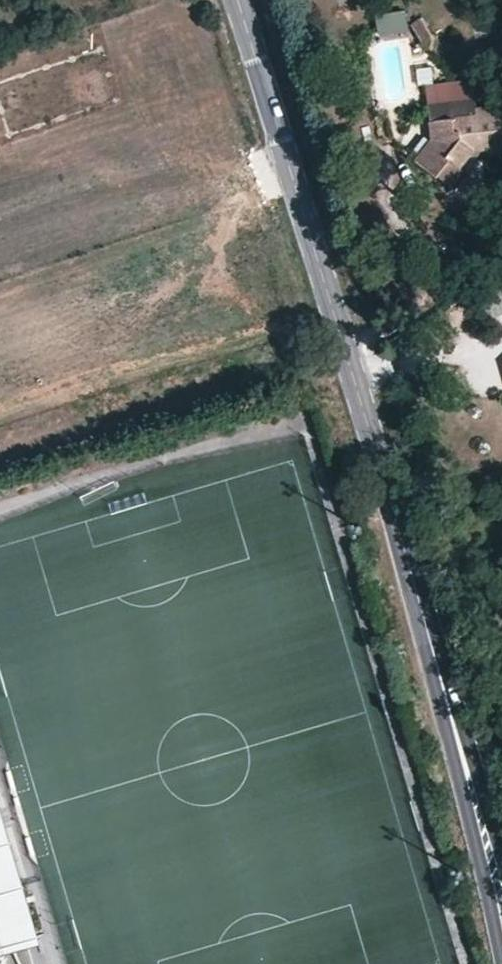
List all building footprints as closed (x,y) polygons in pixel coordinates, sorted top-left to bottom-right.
[(407,15),(379,18),(380,34),(408,32),(407,15)] [(421,21),(413,26),(425,43),(432,38),(421,21)] [(430,119),(437,117),(481,113),(480,104),(476,77),(426,83),(430,119)] [(470,165),(477,152),(501,149),(501,103),(480,104),(481,113),(437,117),(440,139),(424,160),(445,175),(457,156),(470,165)] [(472,167),(470,165),(457,156),(445,175),(461,184),(472,167)] [(22,946),(35,943),(0,815),(0,963),(26,963),(22,946)]
